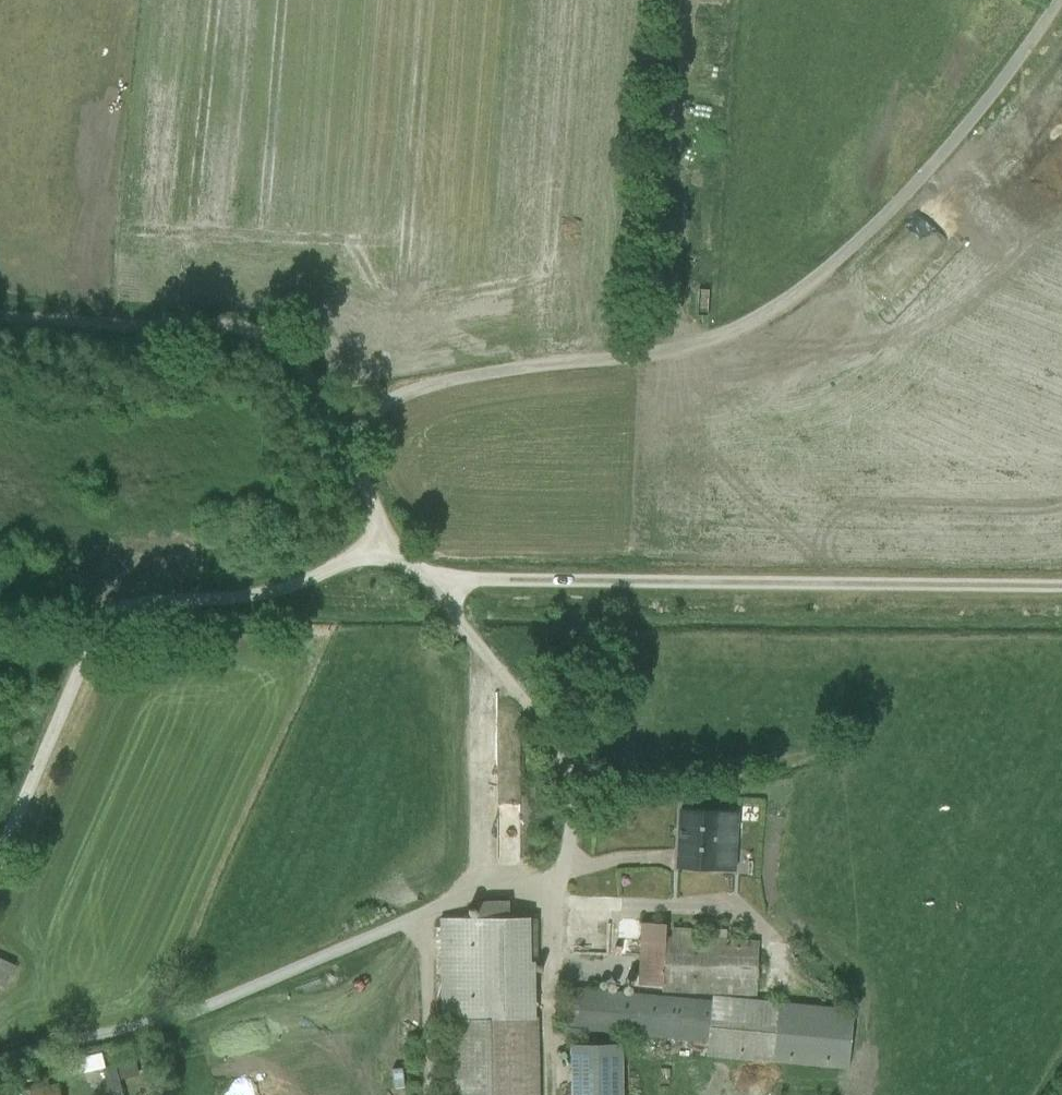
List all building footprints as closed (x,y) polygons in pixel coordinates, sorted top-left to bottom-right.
[(678,873),(735,874),(736,801),(679,801),(678,873)] [(532,922),(509,923),(508,905),(476,906),(476,921),(435,922),(439,1094),(536,1094),(532,922)] [(704,1064),(850,1074),(855,1012),(753,1004),(757,944),(695,940),(696,930),(643,927),(638,993),(571,988),(568,1036),(706,1046),(704,1064)] [(622,1050),(573,1050),(573,1094),(622,1094),(622,1050)] [(118,1057),(103,1059),(105,1072),(120,1070),(118,1057)]
